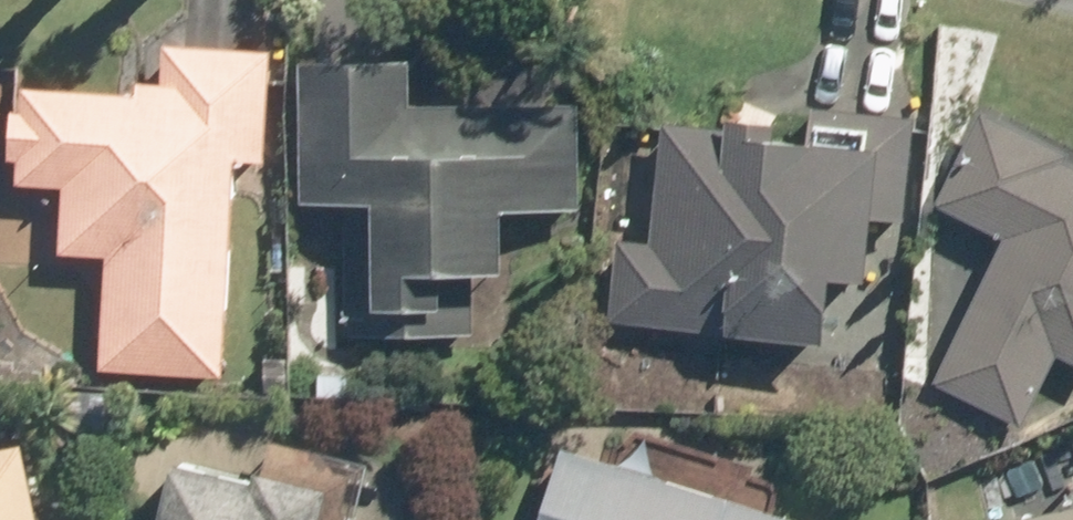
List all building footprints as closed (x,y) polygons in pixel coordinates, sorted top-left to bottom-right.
[(100,369),(222,374),(230,161),(260,162),(265,49),(164,45),(163,78),(129,76),(129,93),(4,88),(0,180),(60,182),(58,250),(105,252),(100,369)] [(364,198),(360,303),(439,306),(441,266),(498,268),(501,203),(571,206),(575,102),(408,95),(409,61),(306,58),(301,196),(364,198)] [(1051,355),(1072,366),(1072,159),(971,107),(925,199),(1001,237),(928,383),(1015,427),(1051,355)] [(616,241),(611,331),(815,344),(819,272),(861,275),(865,216),(907,218),(913,120),(813,114),(811,141),(662,132),(655,243),(616,241)] [(16,439),(0,443),(0,519),(34,519),(16,439)] [(148,519),(330,519),(342,454),(264,439),(258,475),(160,457),(148,519)] [(538,519),(799,519),(563,443),(538,519)] [(1016,519),(1072,519),(1072,504),(1015,518),(1016,519)]
